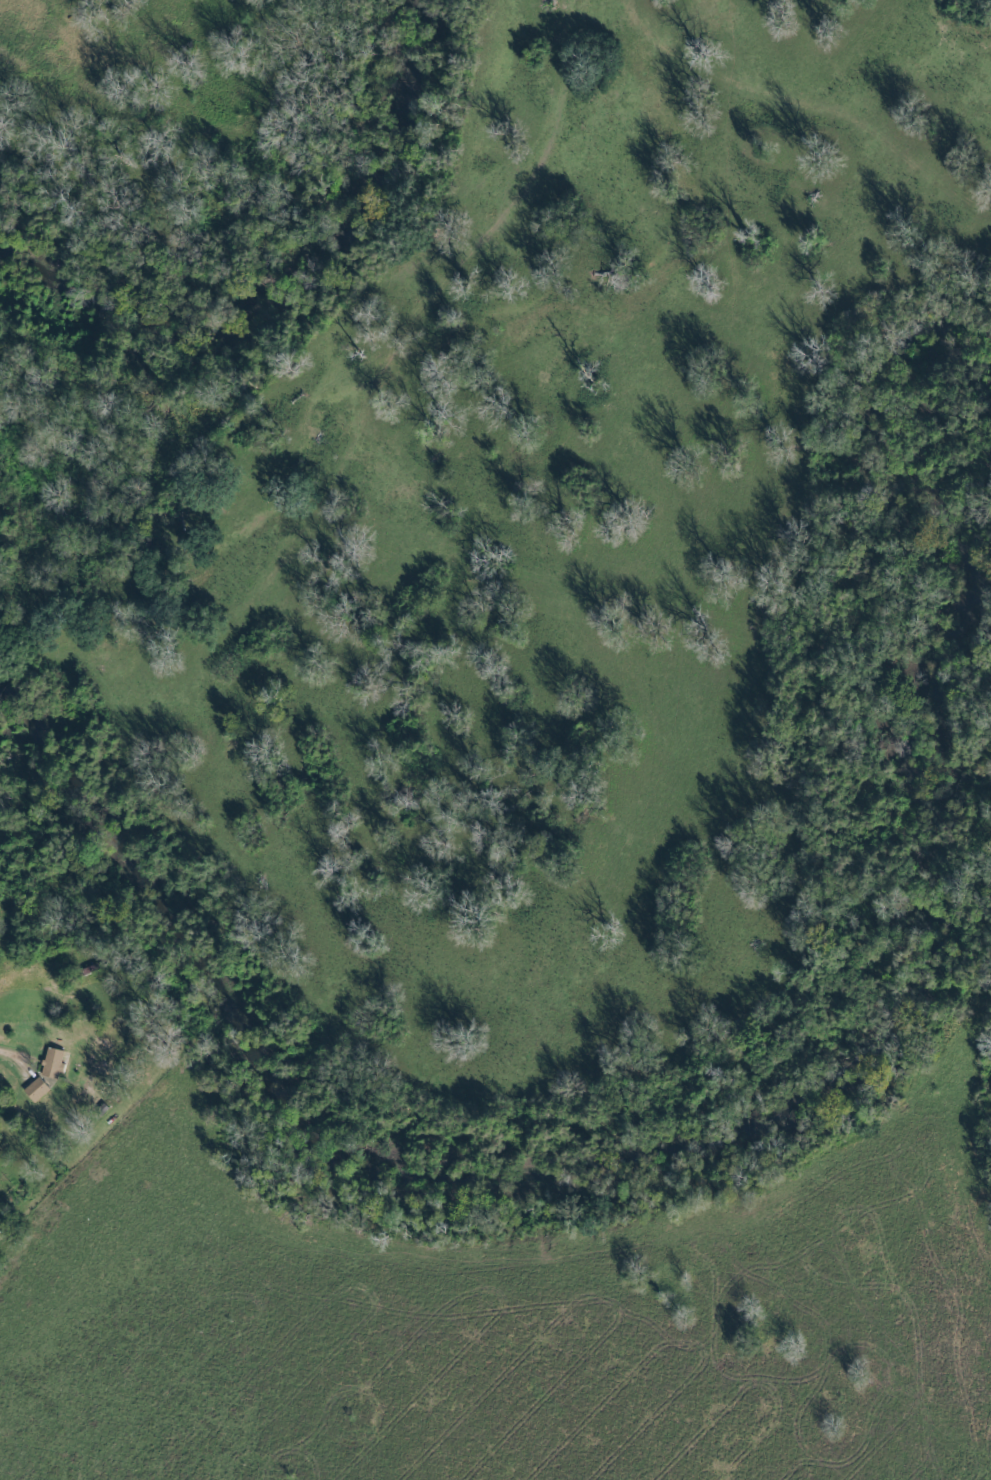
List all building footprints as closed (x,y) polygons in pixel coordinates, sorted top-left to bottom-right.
[(62,1079),(68,1051),(49,1047),(43,1075),(62,1079)] [(53,1089),(41,1076),(25,1090),(37,1103),(53,1089)]
